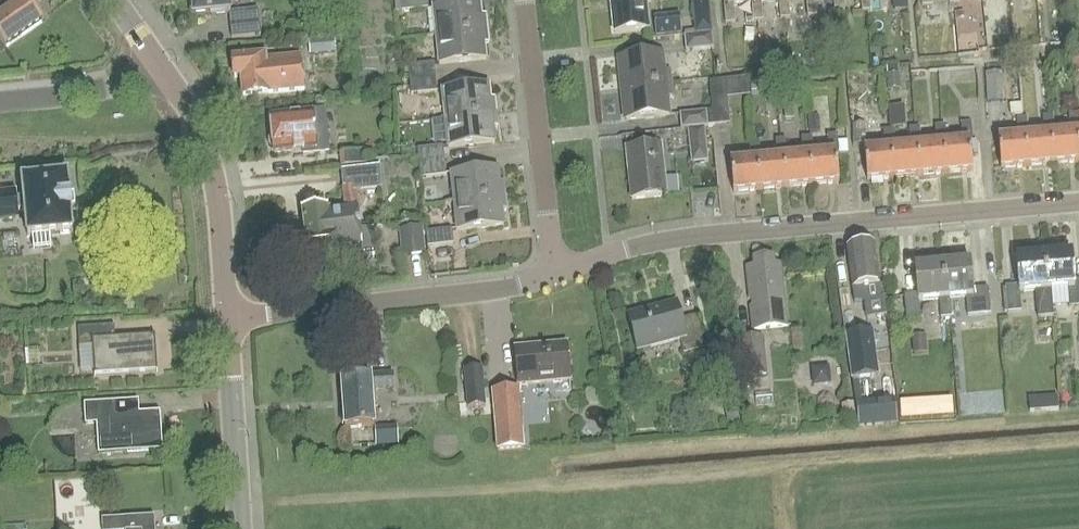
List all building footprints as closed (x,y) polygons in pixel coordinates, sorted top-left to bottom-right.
[(23,1),(0,18),(0,44),(5,51),(42,24),(29,5),(33,0),(22,0),(23,1)] [(228,0),(190,0),(192,15),(206,14),(206,17),(229,15),(231,39),(261,36),(259,10),(229,13),(228,0)] [(404,13),(430,10),(429,0),(402,0),(404,13)] [(647,30),(644,0),(610,0),(614,33),(647,30)] [(712,35),(708,0),(690,2),(694,36),(712,35)] [(727,4),(725,5),(726,25),(737,24),(735,5),(752,3),(754,3),(754,0),(726,0),(727,4)] [(754,3),(752,3),(753,16),(754,23),(764,22),(762,2),(779,1),(781,1),(781,0),(754,0),(754,3)] [(781,1),(779,1),(781,20),(791,19),(789,0),(781,0),(781,1)] [(808,18),(818,17),(817,0),(807,0),(808,18)] [(836,15),(846,15),(844,0),(834,0),(836,15)] [(863,13),(873,12),(872,0),(862,0),(863,13)] [(485,17),(481,18),(480,3),(433,8),(436,36),(487,31),(485,17)] [(663,13),(664,32),(691,30),(690,12),(663,13)] [(756,28),(747,29),(748,40),(757,39),(756,28)] [(487,31),(436,36),(439,65),(486,60),(484,45),(488,45),(487,31)] [(712,35),(694,36),(683,37),(685,53),(713,50),(712,35)] [(335,39),(309,41),(311,56),(337,53),(335,39)] [(620,90),(670,85),(669,72),(664,73),(662,54),(619,58),(621,76),(618,76),(620,90)] [(266,60),(265,57),(233,60),(235,79),(241,79),(243,97),(303,91),(300,57),(266,60)] [(436,64),(409,67),(411,81),(437,78),(436,64)] [(1070,65),(1062,66),(1063,77),(1071,76),(1070,65)] [(888,76),(886,76),(887,91),(900,90),(898,67),(887,67),(888,76)] [(1002,73),(987,74),(989,103),(1003,102),(1002,73)] [(437,78),(411,81),(412,96),(439,93),(437,78)] [(724,83),(709,85),(712,116),(727,114),(724,83)] [(670,85),(620,90),(621,104),(624,104),(625,121),(668,117),(667,99),(672,98),(670,85)] [(751,86),(752,97),(762,96),(761,85),(751,86)] [(445,120),(496,114),(495,100),(490,101),(489,86),(442,91),(445,120)] [(1021,104),(1010,105),(1011,116),(1022,115),(1021,104)] [(794,106),(785,107),(786,119),(795,118),(794,106)] [(904,106),(889,108),(890,128),(906,127),(904,106)] [(304,157),(329,154),(324,113),(270,119),(274,156),(303,153),(304,157)] [(680,131),(687,131),(704,129),(707,129),(706,113),(679,115),(680,131)] [(493,128),(498,128),(496,114),(445,120),(448,149),(495,144),(493,128)] [(1078,133),(1078,117),(1078,114),(1068,115),(1069,134),(1055,135),(1052,135),(1054,166),(1078,163),(1078,150),(1078,133)] [(819,116),(809,117),(810,133),(821,132),(819,116)] [(1044,136),(1029,137),(1026,138),(1028,168),(1054,166),(1052,135),(1055,135),(1053,116),(1042,117),(1044,136)] [(1018,138),(998,140),(1001,170),(1028,168),(1026,138),(1029,137),(1027,121),(1017,122),(1018,138)] [(947,145),(944,145),(946,175),(973,173),(970,144),(973,143),(971,124),(961,125),(963,143),(947,145)] [(921,147),(918,147),(920,178),(946,175),(944,145),(947,145),(945,126),(935,127),(937,146),(921,147)] [(895,149),(892,149),(894,180),(920,178),(918,147),(921,147),(919,128),(910,129),(911,148),(895,149)] [(704,129),(687,131),(690,165),(708,164),(704,129)] [(885,150),(864,152),(867,182),(894,180),(892,149),(895,149),(893,131),(884,131),(885,150)] [(813,157),(810,157),(812,187),(839,185),(836,156),(839,155),(837,135),(828,136),(829,155),(813,157)] [(787,159),(784,159),(786,189),(812,187),(810,157),(813,157),(811,138),(801,139),(803,157),(787,159)] [(761,161),(758,161),(760,192),(786,189),(784,159),(787,159),(785,140),(776,141),(777,160),(761,161)] [(751,162),(730,164),(733,194),(760,192),(758,161),(761,161),(759,142),(750,143),(751,162)] [(665,197),(660,146),(626,150),(631,201),(665,197)] [(444,147),(418,150),(419,165),(446,162),(444,147)] [(366,151),(340,154),(341,168),(366,166),(368,165),(366,151)] [(446,162),(419,165),(421,179),(447,176),(446,162)] [(360,230),(359,227),(356,192),(381,190),(379,167),(341,171),(345,211),(327,212),(327,210),(302,212),(304,233),(329,231),(329,227),(335,226),(336,232),(341,231),(341,232),(360,230)] [(454,203),(505,197),(504,184),(500,185),(498,170),(451,175),(454,203)] [(0,194),(0,222),(19,221),(18,211),(24,211),(27,239),(75,235),(70,175),(21,180),(23,197),(17,198),(16,192),(0,194)] [(504,226),(502,211),(507,211),(505,197),(454,203),(457,231),(504,226)] [(374,229),(360,230),(341,232),(341,231),(336,232),(335,226),(329,227),(329,231),(304,233),(305,241),(296,242),(298,264),(319,262),(319,265),(338,264),(336,249),(363,247),(363,253),(377,252),(374,229)] [(402,257),(426,255),(423,227),(399,229),(402,257)] [(427,247),(454,245),(452,230),(426,232),(427,247)] [(864,304),(882,302),(875,243),(871,244),(866,242),(861,242),(858,246),(846,247),(852,295),(863,294),(864,304)] [(1078,303),(1078,277),(1076,277),(1074,249),(1046,251),(1049,287),(1052,287),(1068,285),(1069,304),(1078,303)] [(1049,287),(1046,251),(1018,254),(1020,282),(1008,283),(1010,309),(1024,308),(1022,290),(1036,288),(1038,314),(1054,313),(1052,287),(1049,287)] [(776,263),(775,256),(752,258),(753,265),(745,266),(750,317),(752,333),(788,329),(786,312),(781,262),(776,263)] [(969,313),(989,311),(987,283),(975,284),(972,257),(946,260),(948,296),(952,295),(967,294),(969,313)] [(953,314),(952,295),(948,296),(946,260),(918,263),(920,290),(906,292),(908,318),(922,316),(921,298),(940,296),(941,315),(953,314)] [(683,351),(706,345),(697,312),(683,316),(678,296),(628,310),(638,346),(679,335),(683,351)] [(94,377),(157,373),(155,337),(115,340),(115,326),(78,329),(79,348),(92,347),(94,377)] [(854,379),(878,376),(873,332),(848,335),(854,379)] [(926,335),(912,336),(914,354),(928,353),(926,335)] [(769,376),(764,337),(741,340),(741,342),(735,343),(737,360),(743,359),(745,379),(769,376)] [(519,380),(571,376),(567,338),(516,343),(519,380)] [(481,368),(462,369),(466,408),(485,407),(481,368)] [(373,387),(395,385),(393,371),(369,373),(369,375),(343,377),(347,426),(376,423),(373,387)] [(520,388),(492,390),(497,450),(525,448),(520,388)] [(1058,397),(1046,398),(1047,411),(1059,410),(1058,397)] [(894,399),(856,403),(858,425),(897,422),(894,399)] [(163,452),(160,414),(139,415),(138,403),(84,406),(86,427),(97,426),(99,456),(163,452)] [(854,403),(842,405),(844,418),(856,417),(854,403)] [(738,406),(726,408),(728,423),(741,421),(738,406)] [(102,521),(102,528),(155,528),(154,518),(102,521)]
